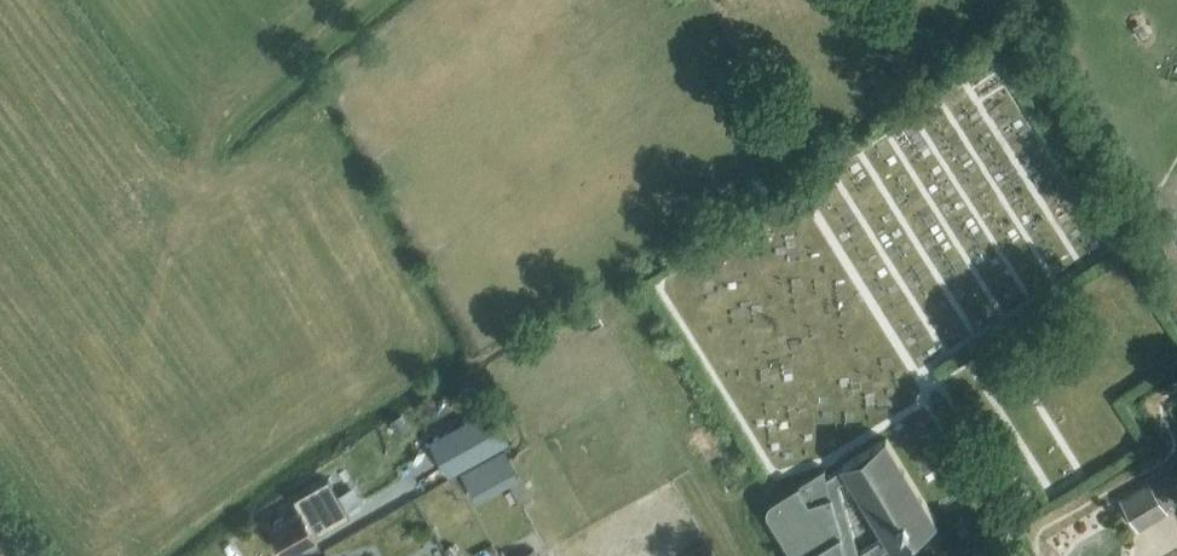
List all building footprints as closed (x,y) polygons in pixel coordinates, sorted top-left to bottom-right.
[(490,407),(430,441),(449,476),(509,442),(490,407)] [(400,416),(390,423),(397,434),(407,428),(400,416)] [(885,537),(891,546),(893,549),(937,522),(886,440),(842,467),(848,477),(885,537)] [(503,451),(461,473),(475,498),(516,476),(507,459),(503,452),(503,451)] [(891,546),(885,537),(858,553),(837,484),(848,477),(842,467),(835,472),(826,478),(824,469),(772,500),(770,501),(769,503),(769,504),(767,507),(767,510),(767,512),(768,514),(769,515),(792,555),(874,555),(891,546)] [(304,511),(272,529),(286,554),(319,536),(351,518),(330,481),(297,500),(304,511)] [(1121,502),(1137,529),(1166,511),(1150,484),(1121,502)]
